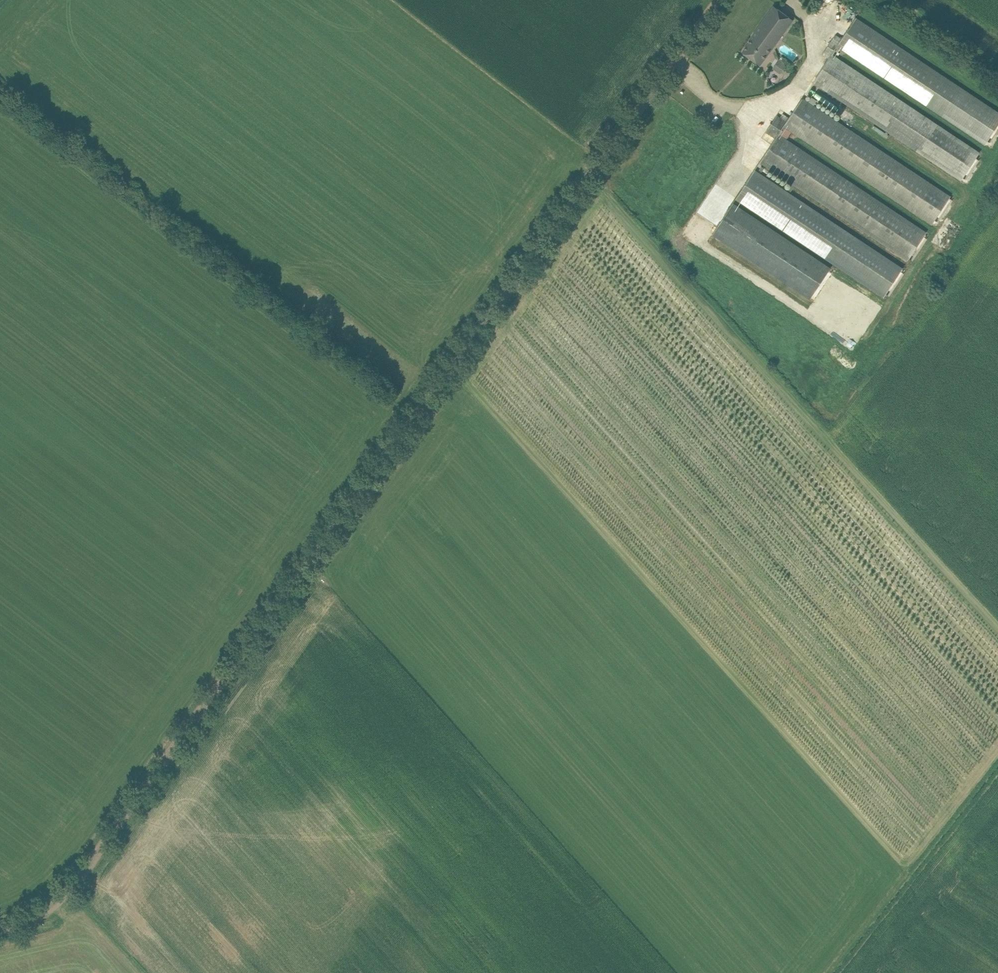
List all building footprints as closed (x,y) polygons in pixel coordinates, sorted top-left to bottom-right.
[(743,52),(760,65),(793,20),(774,6),(752,36),(754,37),(743,52)] [(838,47),(985,145),(997,125),(997,112),(857,18),(841,42),(838,47)] [(830,59),(814,83),(961,180),(965,174),(976,158),(980,152),(833,54),(838,47),(841,42),(834,38),(823,54),(830,59)] [(774,68),(782,74),(791,60),(793,61),(798,54),(783,44),(778,51),(783,54),(774,68)] [(950,196),(803,98),(787,122),(777,116),(766,132),(776,138),(761,162),(908,260),(926,232),(779,135),(785,126),(932,224),(950,196)] [(756,170),(736,199),(884,297),(904,267),(756,170)] [(714,232),(713,235),(810,299),(831,268),(733,203),(733,204),(714,232)]
